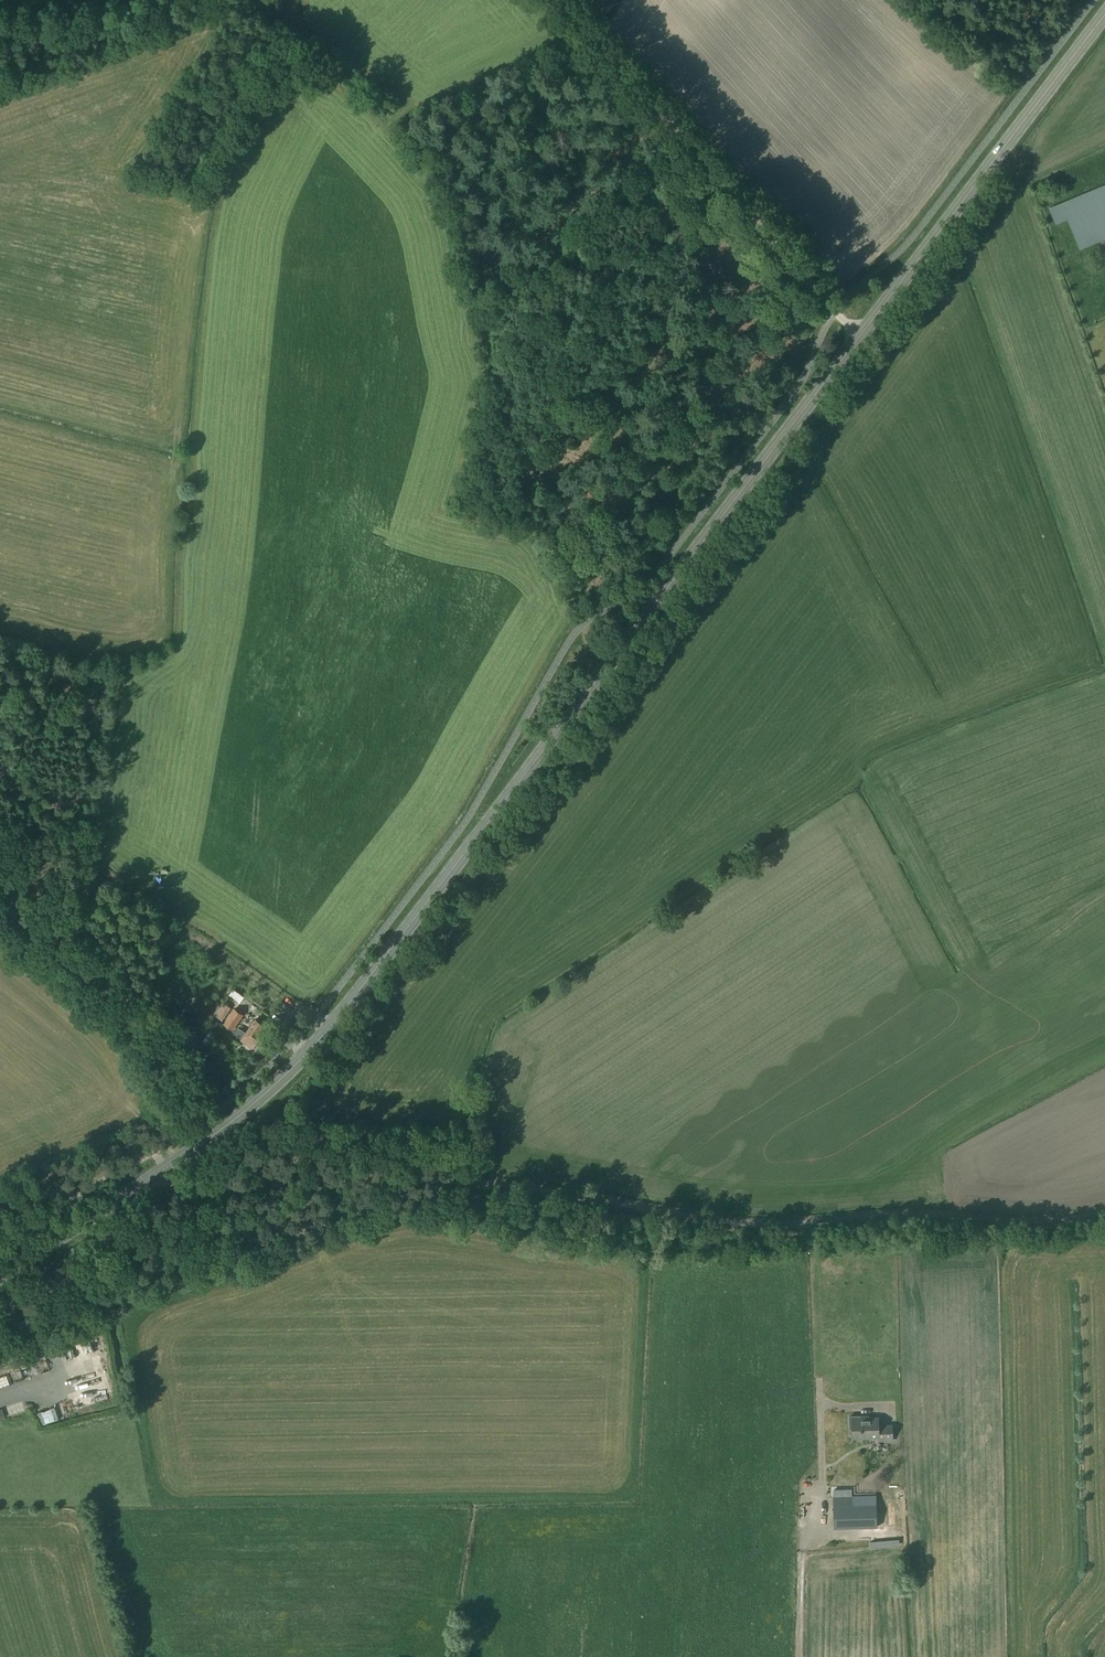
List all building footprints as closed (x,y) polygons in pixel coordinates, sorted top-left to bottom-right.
[(1055,224),(1067,219),(1080,250),(1100,241),(1104,252),(1104,185),(1056,207),(1054,203),(1048,205),(1050,210),(1049,210),(1055,224)] [(231,988),(226,994),(244,1007),(249,1001),(231,988)] [(223,1023),(232,1030),(243,1015),(233,1009),(223,1023)] [(255,1044),(257,1045),(264,1035),(259,1032),(263,1026),(255,1020),(241,1041),(252,1049),(255,1044)] [(0,1369),(0,1388),(47,1372),(41,1355),(0,1369)] [(92,1364),(99,1362),(97,1355),(91,1356),(92,1364)] [(99,1365),(91,1367),(94,1377),(102,1374),(99,1365)] [(882,1366),(878,1371),(886,1378),(891,1374),(882,1366)] [(79,1391),(88,1390),(87,1372),(77,1373),(79,1391)] [(101,1376),(93,1380),(98,1390),(106,1386),(101,1376)] [(892,1426),(891,1426),(878,1426),(878,1418),(852,1419),(852,1438),(878,1437),(878,1441),(892,1440),(892,1426)] [(852,1496),(829,1497),(830,1529),(877,1528),(876,1505),(852,1505),(852,1496)]
